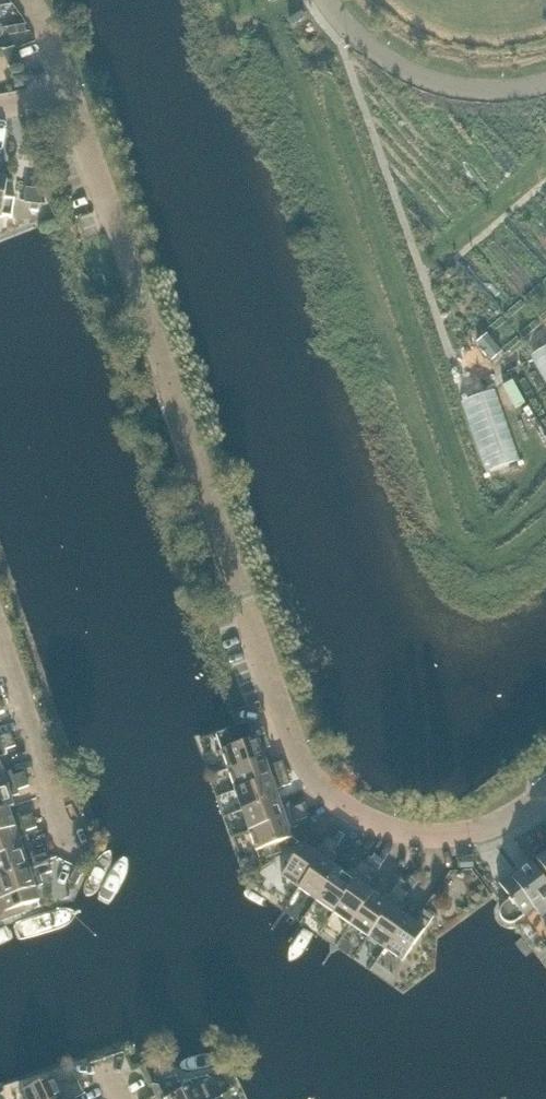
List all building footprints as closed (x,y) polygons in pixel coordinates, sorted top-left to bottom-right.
[(3,217),(3,216),(13,217),(16,198),(6,197),(8,180),(0,178),(0,217),(3,217)] [(531,355),(545,380),(545,346),(531,355)] [(264,727),(253,731),(250,721),(217,733),(230,770),(265,758),(263,749),(271,747),(264,727)] [(15,739),(13,732),(1,736),(0,733),(0,744),(15,739)] [(17,746),(15,739),(0,744),(0,757),(7,754),(6,750),(17,746)] [(284,761),(268,766),(265,758),(230,770),(236,790),(288,772),(284,761)] [(4,774),(2,765),(0,766),(0,788),(28,779),(26,772),(14,776),(13,771),(4,774)] [(276,789),(292,784),(288,772),(236,790),(243,810),(279,797),(276,789)] [(31,785),(28,779),(0,788),(0,810),(9,807),(9,808),(15,806),(12,797),(21,794),(19,789),(31,785)] [(290,803),(282,806),(279,797),(243,810),(250,829),(306,810),(303,803),(292,808),(290,803)] [(9,808),(9,807),(0,810),(0,832),(36,820),(34,813),(22,817),(21,813),(12,816),(9,808)] [(297,821),(308,817),(306,810),(250,829),(257,850),(293,838),(290,829),(298,826),(297,821)] [(38,827),(36,820),(0,832),(0,855),(23,847),(20,839),(28,836),(27,831),(38,827)] [(300,888),(334,839),(328,835),(321,845),(317,842),(312,850),(304,844),(282,875),(300,888)] [(333,853),(340,843),(334,839),(300,888),(317,900),(339,869),(332,864),(337,856),(333,853)] [(26,855),(23,847),(0,855),(0,877),(38,864),(50,860),(47,853),(36,857),(34,852),(26,855)] [(537,861),(545,872),(545,854),(537,861)] [(334,912),(368,863),(363,859),(355,869),(351,867),(346,874),(339,869),(317,900),(334,912)] [(367,878),(374,867),(368,863),(334,912),(352,924),(373,893),(366,888),(371,880),(367,878)] [(33,878),(42,875),(38,864),(0,877),(0,899),(5,913),(41,901),(33,878)] [(545,912),(545,881),(533,864),(522,872),(523,874),(519,876),(515,871),(499,883),(511,898),(509,900),(509,901),(505,904),(502,907),(501,912),(502,917),(504,920),(509,922),(513,922),(515,922),(516,922),(517,921),(523,917),(535,908),(541,916),(545,912)] [(369,936),(403,888),(397,883),(390,893),(386,891),(381,898),(373,893),(352,924),(369,936)] [(401,902),(409,892),(403,888),(369,936),(386,948),(408,917),(400,912),(406,904),(401,902)] [(404,960),(435,916),(424,909),(415,922),(408,917),(386,948),(404,960)] [(60,1084),(56,1075),(21,1092),(25,1098),(56,1098),(84,1086),(81,1080),(70,1085),(68,1080),(60,1084)] [(203,1082),(195,1085),(192,1082),(185,1085),(185,1090),(169,1097),(170,1098),(211,1098),(203,1082)] [(87,1093),(84,1086),(56,1098),(76,1098),(87,1093)]
